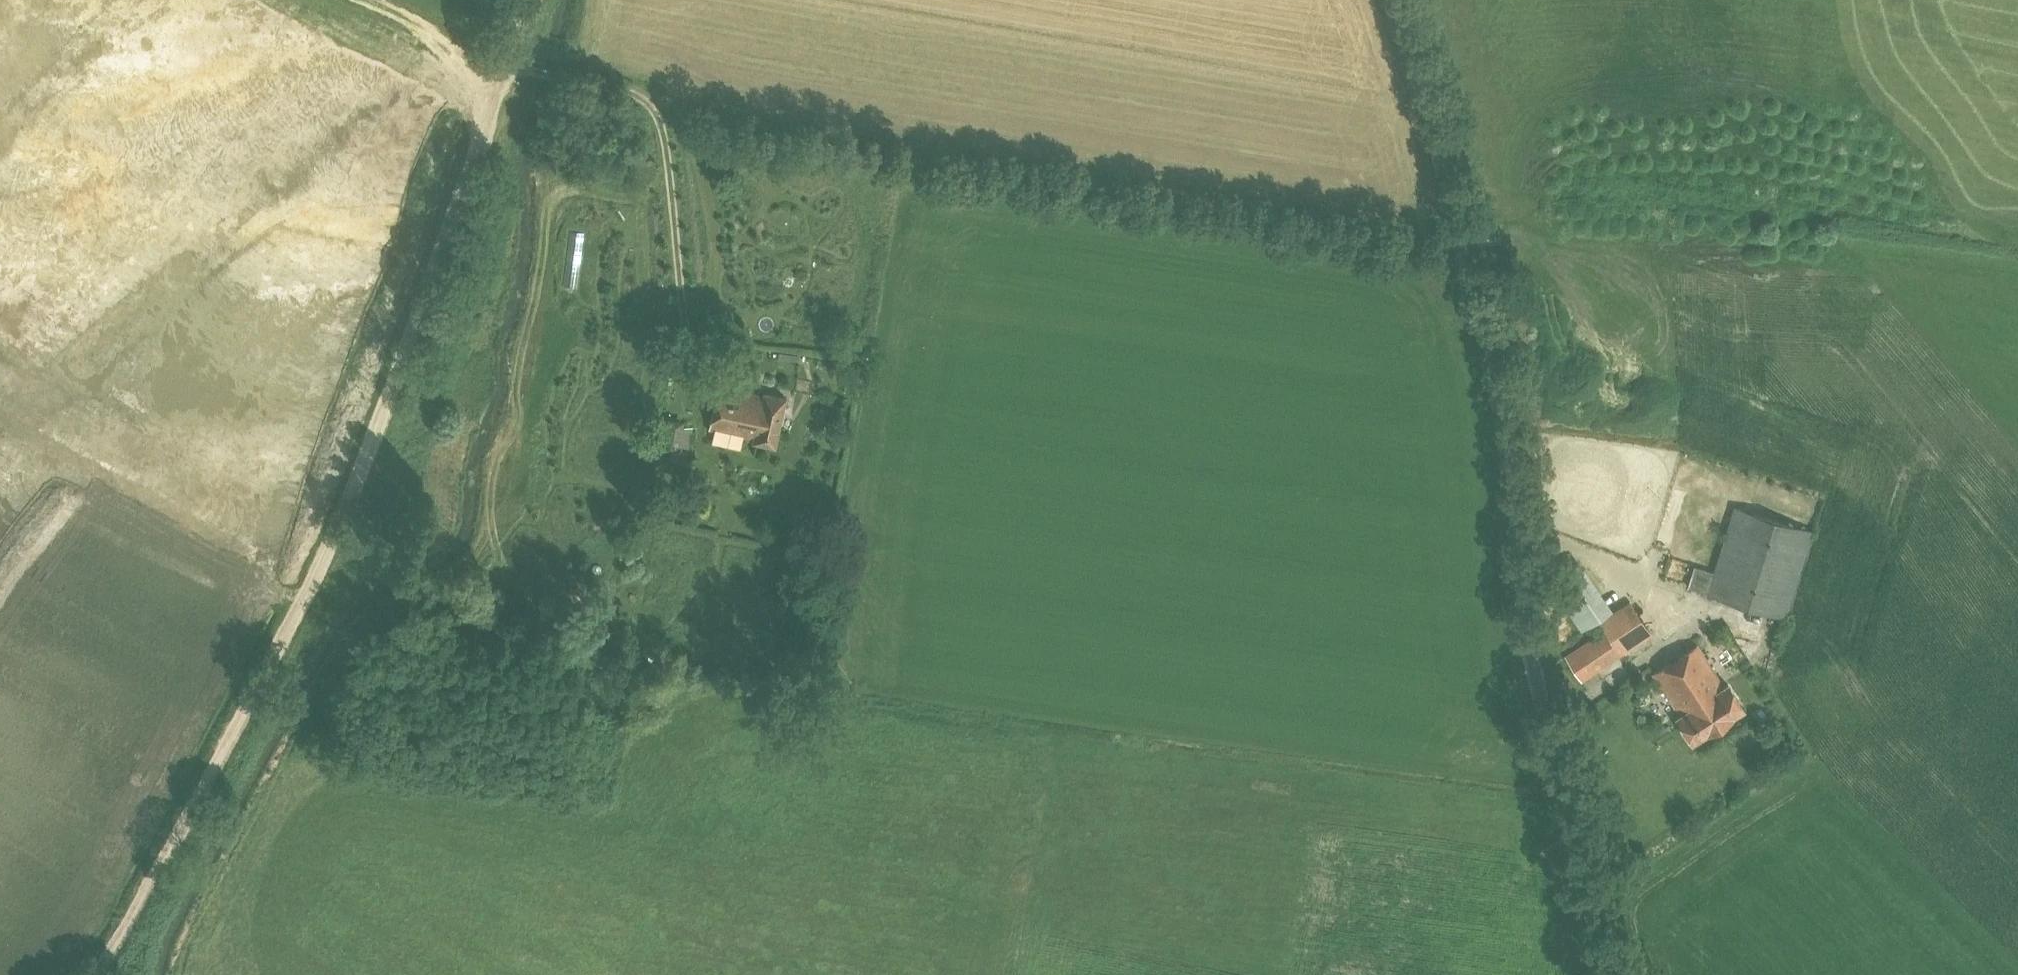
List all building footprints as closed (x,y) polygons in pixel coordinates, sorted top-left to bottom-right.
[(754,441),(776,446),(786,397),(764,392),(764,395),(719,385),(709,428),(755,438),(754,441)] [(653,459),(685,465),(692,427),(660,421),(653,459)] [(1689,587),(1785,617),(1812,531),(1736,507),(1715,573),(1695,567),(1689,587)] [(1612,611),(1587,565),(1557,581),(1582,627),(1612,611)] [(1565,656),(1581,680),(1652,633),(1630,601),(1599,621),(1605,630),(1565,656)] [(1676,717),(1693,742),(1708,732),(1708,733),(1733,716),(1745,708),(1728,683),(1726,680),(1722,682),(1697,644),(1654,673),(1680,714),(1676,717)]
